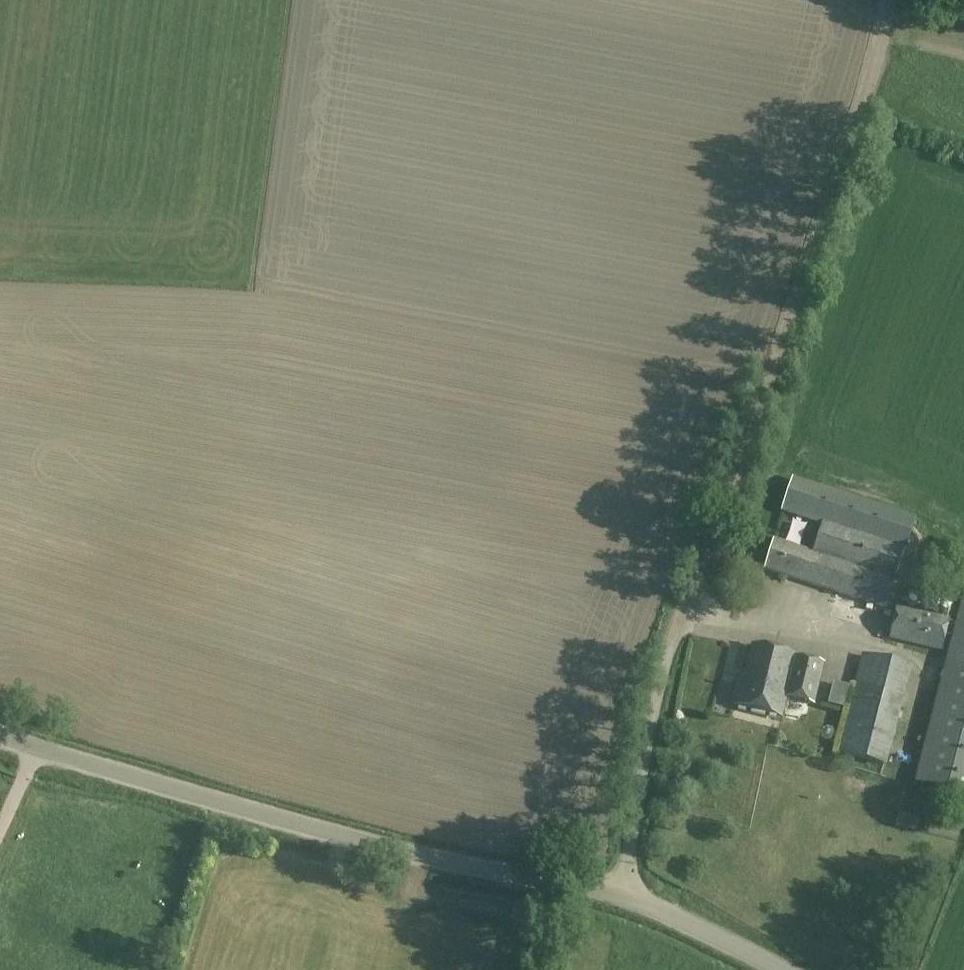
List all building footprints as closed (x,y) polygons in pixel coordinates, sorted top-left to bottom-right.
[(907,550),(916,519),(793,479),(781,513),(818,525),(823,527),(824,523),(907,550)] [(906,551),(907,550),(824,523),(823,527),(814,554),(896,581),(906,551)] [(766,569),(887,609),(896,581),(814,554),(775,541),(766,569)] [(945,666),(963,671),(963,593),(945,666)] [(897,607),(889,640),(943,653),(950,619),(897,607)] [(823,664),(797,657),(797,656),(753,645),(745,678),(739,677),(732,704),(783,717),(787,698),(812,704),(823,664)] [(863,656),(838,752),(885,764),(910,668),(863,656)] [(915,784),(963,797),(963,671),(945,666),(915,784)] [(917,830),(920,818),(899,813),(896,825),(917,830)]
